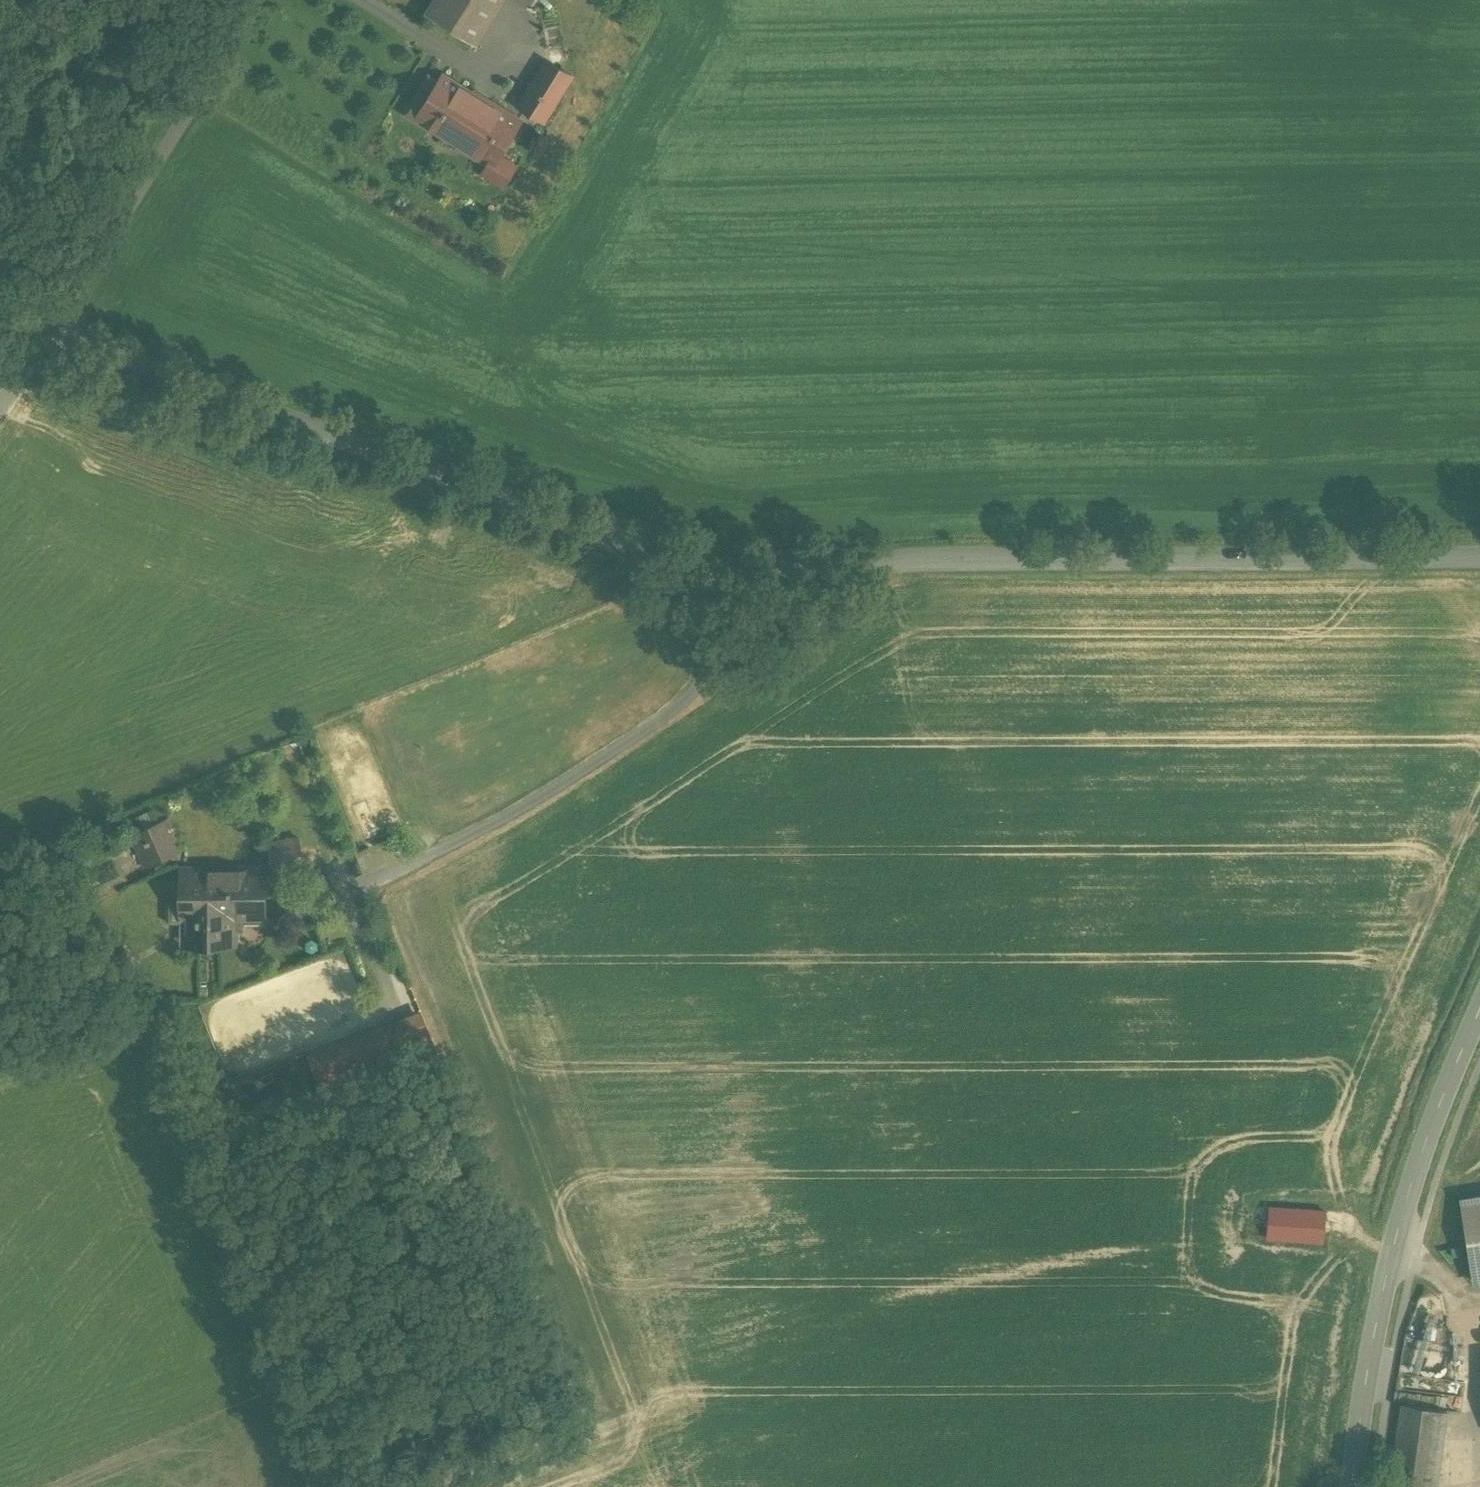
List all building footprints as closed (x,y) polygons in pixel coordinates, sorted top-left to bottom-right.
[(426,14),(476,45),(504,0),(435,0),(426,14)] [(572,76),(547,61),(519,106),(544,121),(572,76)] [(434,90),(440,80),(428,73),(403,113),(457,146),(456,148),(486,167),(483,173),(504,186),(516,166),(499,156),(494,163),(462,143),(461,145),(417,118),(425,104),(419,101),(428,86),(434,90)] [(488,104),(443,76),(440,80),(434,90),(428,86),(419,101),(425,104),(417,118),(461,145),(462,143),(494,163),(499,156),(520,121),(489,102),(488,104)] [(358,844),(378,834),(363,802),(343,812),(358,844)] [(168,818),(131,835),(145,868),(182,850),(168,818)] [(300,838),(268,844),(274,876),(280,875),(281,875),(305,870),(300,838)] [(262,869),(184,870),(185,919),(196,918),(196,929),(199,929),(199,943),(234,942),(234,918),(262,918),(262,869)] [(169,871),(169,892),(181,892),(181,871),(169,871)] [(196,918),(185,919),(185,943),(199,943),(199,929),(196,929),(196,918)] [(113,959),(119,966),(129,959),(123,951),(113,959)] [(140,973),(129,959),(119,966),(131,981),(140,973)] [(410,1028),(312,1066),(319,1083),(396,1054),(397,1055),(418,1047),(410,1028)] [(1462,1200),(1475,1282),(1479,1281),(1479,1197),(1462,1200)] [(1327,1212),(1273,1209),(1271,1238),(1326,1241),(1327,1212)] [(1402,1405),(1391,1486),(1436,1486),(1446,1411),(1402,1405)]
